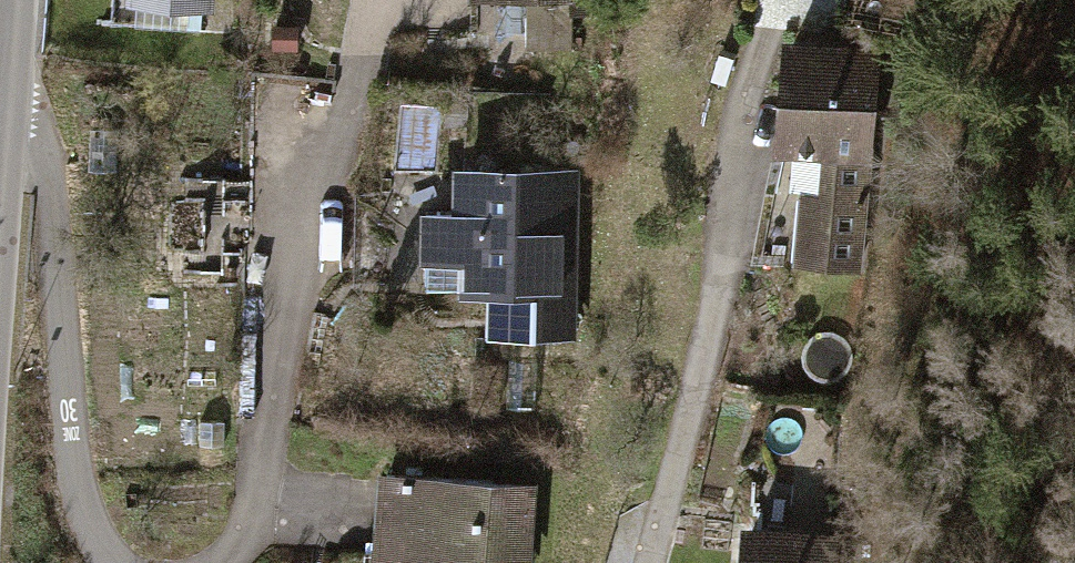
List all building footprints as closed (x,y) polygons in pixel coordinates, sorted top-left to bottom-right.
[(101,19),(194,28),(197,0),(103,0),(101,19)] [(869,71),(777,65),(770,189),(800,191),(794,292),(855,295),(869,71)] [(570,156),(468,156),(468,201),(421,201),(421,251),(463,251),(464,285),(503,284),(503,332),(592,332),(591,278),(571,278),(570,156)] [(546,473),(390,457),(380,551),(501,562),(537,562),(546,473)] [(747,507),(741,562),(845,562),(849,516),(747,507)]
